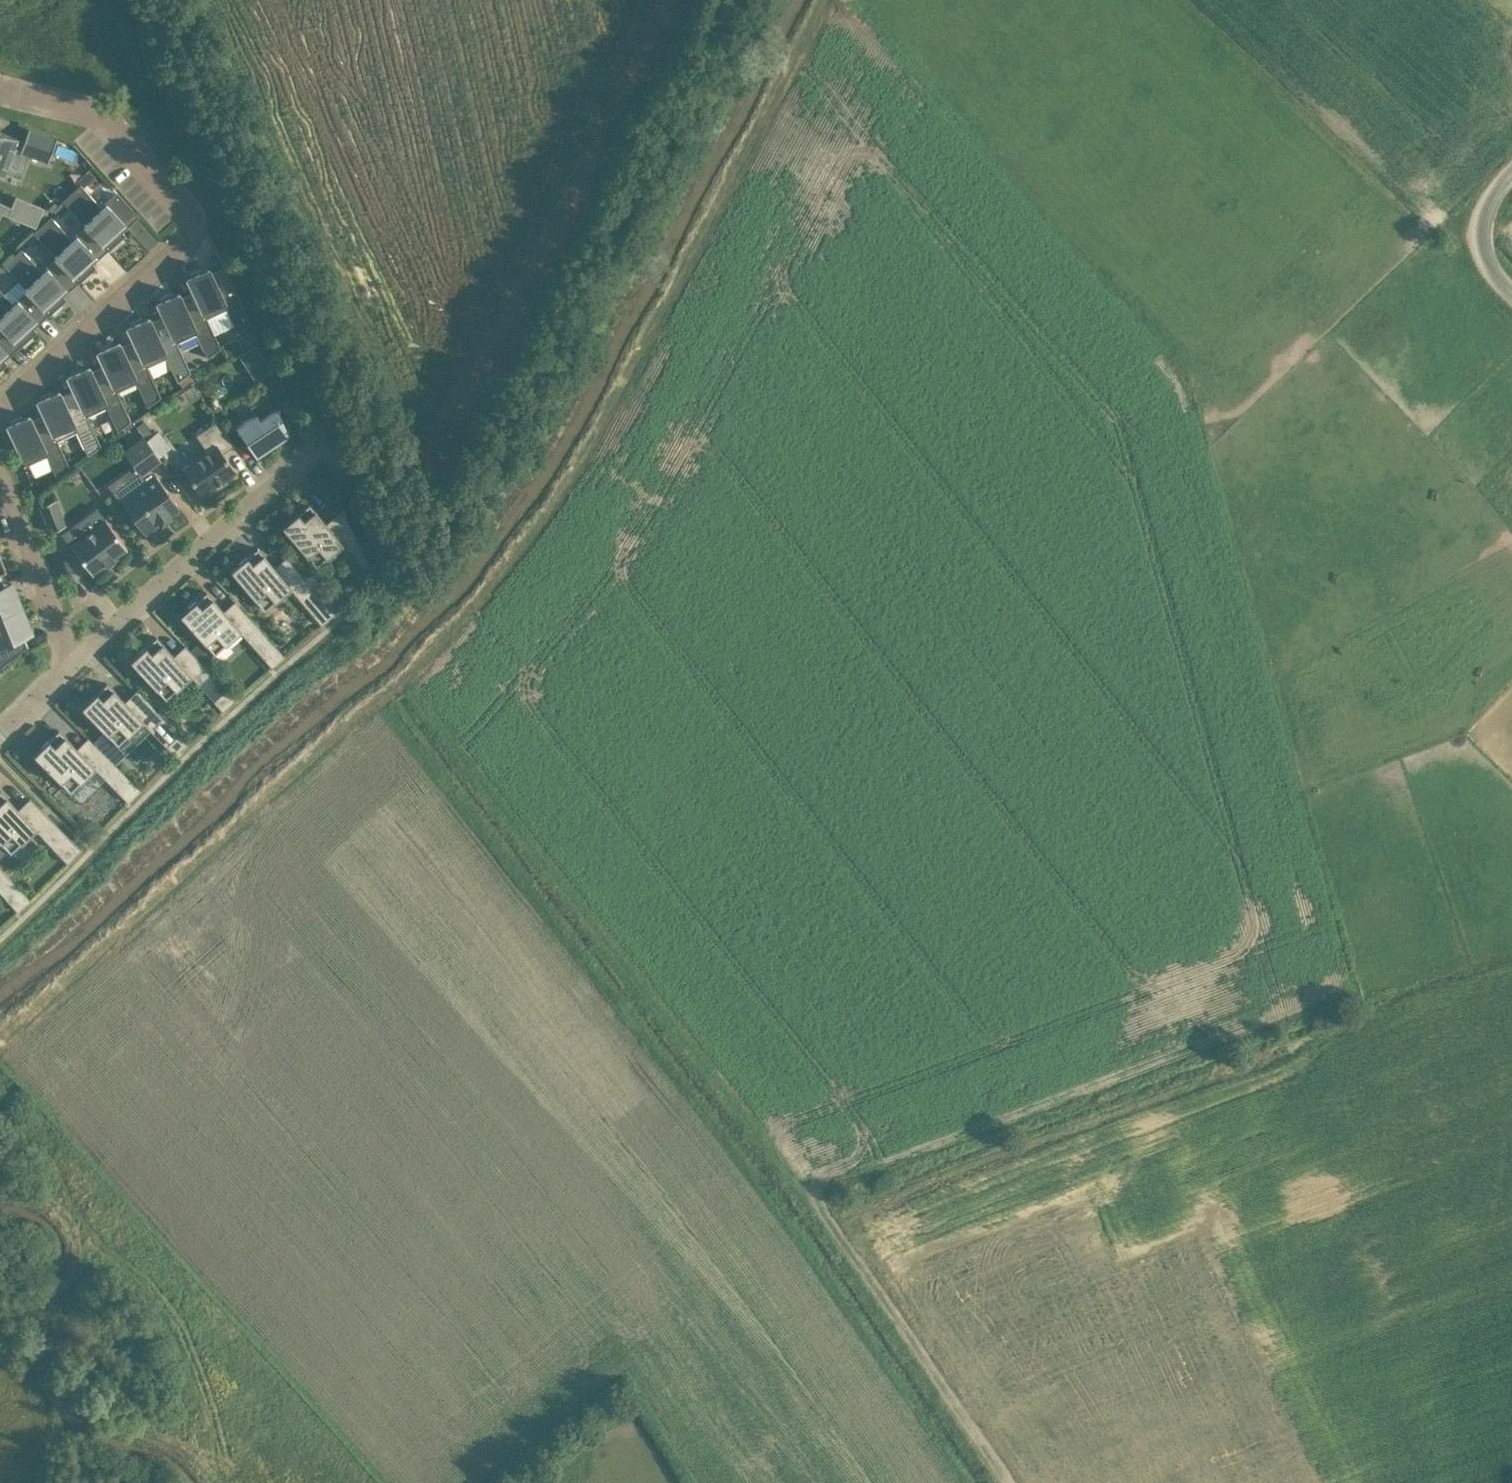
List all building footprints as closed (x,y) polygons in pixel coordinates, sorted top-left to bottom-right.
[(4,173),(3,173),(13,146),(20,149),(20,151),(21,151),(47,160),(48,161),(57,137),(55,137),(30,128),(29,127),(24,140),(17,138),(17,136),(0,130),(0,173),(3,174),(4,173)] [(102,207),(83,186),(95,175),(88,168),(74,183),(77,186),(63,199),(87,225),(108,248),(108,249),(111,247),(113,249),(114,248),(113,248),(121,240),(120,239),(125,234),(122,230),(139,215),(118,192),(102,207)] [(16,194),(7,214),(35,226),(44,206),(16,194)] [(67,208),(61,202),(54,209),(61,215),(67,208)] [(57,258),(78,281),(79,281),(81,279),(83,281),(84,280),(92,272),(90,271),(96,266),(93,262),(108,248),(87,225),(72,239),(51,215),(33,231),(57,258)] [(66,298),(63,294),(78,281),(57,258),(43,271),(21,247),(4,263),(28,290),(49,313),(49,314),(52,311),(54,313),(55,312),(54,312),(62,305),(61,303),(66,298)] [(187,277),(193,290),(206,317),(207,316),(226,307),(237,331),(251,322),(250,321),(227,270),(224,265),(211,271),(209,266),(202,270),(201,268),(190,273),(190,272),(189,273),(190,275),(187,277)] [(49,313),(28,290),(13,303),(0,288),(0,324),(19,345),(20,346),(22,343),(24,345),(25,345),(25,344),(33,337),(32,335),(37,330),(34,326),(49,313)] [(157,301),(163,315),(176,341),(177,341),(196,332),(207,356),(221,346),(220,346),(207,316),(206,317),(193,290),(181,296),(179,291),(172,294),(171,292),(160,298),(160,297),(159,297),(160,300),(157,301)] [(127,326),(133,339),(146,366),(147,365),(166,356),(177,380),(178,381),(179,380),(184,386),(194,379),(189,372),(191,371),(177,341),(176,341),(163,315),(151,320),(149,315),(142,319),(141,317),(130,322),(130,321),(129,322),(130,324),(127,326)] [(19,345),(0,324),(0,372),(3,369),(2,367),(8,362),(4,359),(19,345)] [(251,328),(240,335),(247,346),(258,339),(251,328)] [(146,366),(133,339),(121,345),(119,340),(112,343),(111,341),(100,346),(99,346),(100,349),(97,350),(103,364),(116,391),(117,390),(136,381),(148,405),(161,395),(147,365),(146,366)] [(255,343),(241,352),(248,363),(262,354),(255,343)] [(116,391),(103,364),(91,369),(89,364),(82,368),(81,366),(71,371),(70,370),(69,371),(70,373),(67,375),(73,388),(86,415),(87,415),(106,406),(118,430),(131,420),(117,390),(116,391)] [(192,384),(175,395),(182,406),(199,395),(192,384)] [(37,399),(43,413),(56,440),(57,439),(77,430),(88,454),(101,444),(87,415),(86,415),(73,388),(61,394),(59,389),(52,392),(52,390),(41,396),(40,395),(39,395),(40,398),(37,399)] [(255,412),(236,424),(256,455),(288,434),(289,433),(276,404),(273,407),(271,404),(267,393),(250,405),(255,412)] [(70,467),(57,439),(56,440),(43,413),(31,418),(29,414),(23,417),(22,415),(11,420),(10,419),(9,420),(10,422),(7,424),(26,464),(47,455),(57,476),(57,477),(70,467)] [(200,493),(235,469),(223,451),(234,443),(218,419),(196,433),(207,450),(182,467),(200,493)] [(137,425),(145,435),(146,438),(154,433),(144,420),(137,425)] [(145,436),(124,450),(140,473),(142,472),(147,479),(120,498),(145,533),(180,507),(155,473),(154,474),(149,467),(161,458),(145,436)] [(50,529),(50,530),(66,524),(65,523),(55,499),(56,499),(55,498),(40,504),(40,505),(41,505),(50,529)] [(370,566),(343,508),(326,522),(309,503),(282,525),(316,565),(342,543),(365,570),(370,566)] [(65,535),(72,543),(71,544),(92,572),(93,571),(125,547),(126,547),(127,546),(105,518),(104,519),(98,510),(65,535)] [(305,578),(286,556),(275,566),(258,546),(247,555),(231,569),(273,618),(290,587),(298,596),(311,585),(305,578)] [(9,581),(4,584),(0,574),(0,614),(21,605),(11,581),(9,581)] [(260,628),(235,599),(224,610),(206,590),(180,613),(215,652),(240,630),(248,639),(260,628)] [(325,602),(312,613),(321,623),(334,612),(325,602)] [(29,628),(21,605),(0,614),(0,666),(26,646),(29,645),(28,644),(23,633),(30,630),(29,628)] [(211,672),(188,648),(176,659),(156,635),(130,659),(165,697),(190,674),(198,683),(211,672)] [(190,649),(200,660),(207,653),(198,642),(190,649)] [(272,666),(284,655),(275,644),(263,656),(272,666)] [(125,700),(107,681),(82,706),(118,743),(142,720),(150,728),(162,717),(136,689),(125,700)] [(223,710),(235,698),(226,688),(214,700),(223,710)] [(118,766),(88,736),(77,747),(59,729),(49,738),(34,753),(70,790),(94,766),(106,778),(118,766)] [(166,745),(175,754),(188,743),(178,733),(166,745)] [(118,791),(128,800),(140,788),(130,779),(118,791)] [(67,862),(81,848),(30,797),(18,808),(0,789),(0,840),(11,851),(35,828),(67,862)] [(0,866),(0,891),(12,879),(0,866)] [(30,899),(21,889),(9,900),(18,910),(30,899)]
